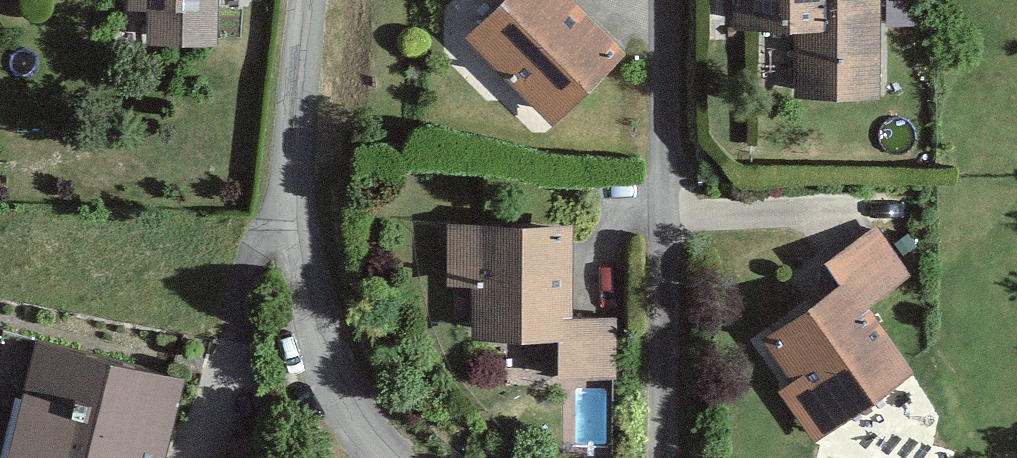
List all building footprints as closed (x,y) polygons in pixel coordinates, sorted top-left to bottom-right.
[(137,43),(209,45),(211,0),(139,0),(137,43)] [(456,23),(540,115),(619,43),(579,0),(481,0),(456,23)] [(733,20),(789,20),(789,100),(884,100),(884,0),(733,0),(733,20)] [(914,18),(914,0),(886,0),(886,17),(914,18)] [(833,275),(761,324),(791,367),(772,380),(813,440),(919,367),(875,304),(922,272),(873,202),(812,244),(833,275)] [(562,220),(446,219),(445,326),(543,327),(542,381),(616,381),(616,312),(561,311),(562,220)] [(26,324),(0,413),(0,457),(154,457),(180,369),(26,324)]
